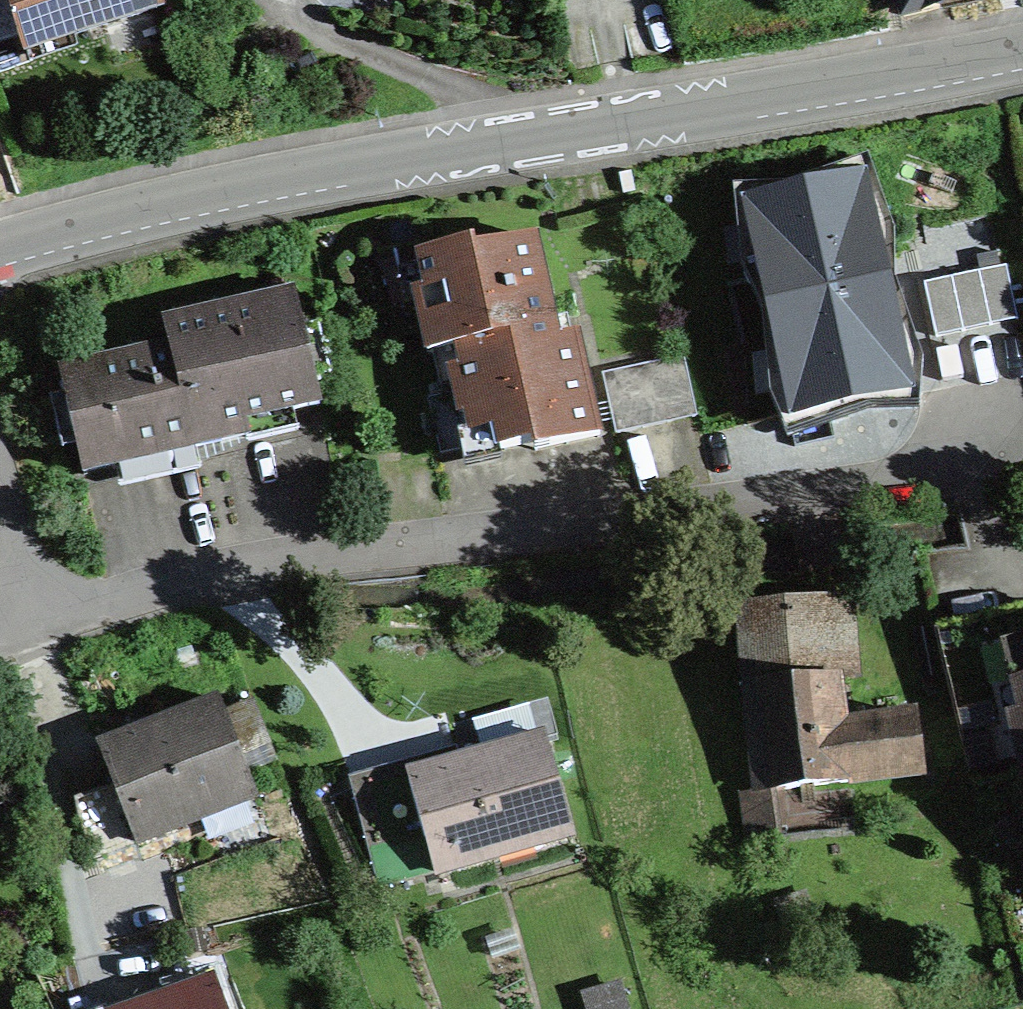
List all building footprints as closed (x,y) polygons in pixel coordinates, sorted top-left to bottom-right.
[(159,11),(155,0),(9,0),(26,53),(159,11)] [(904,16),(979,0),(900,0),(904,16)] [(874,173),(743,198),(789,427),(920,401),(874,173)] [(426,292),(417,293),(428,354),(459,349),(556,330),(539,240),(482,251),(484,259),(476,260),(473,245),(420,255),(426,292)] [(1008,266),(924,285),(937,341),(1021,321),(1008,266)] [(296,293),(165,323),(170,347),(194,449),(249,437),(246,422),(321,405),(296,293)] [(556,330),(459,349),(463,371),(452,374),(456,396),(431,401),(442,456),(484,448),(486,454),(534,445),(535,450),(601,438),(582,340),(559,344),(556,330)] [(85,474),(194,449),(170,347),(61,372),(85,474)] [(684,360),(605,376),(618,436),(696,421),(684,360)] [(743,613),(751,688),(838,680),(830,604),(743,613)] [(933,630),(974,789),(1022,777),(1022,745),(1017,721),(1022,719),(1022,607),(933,630)] [(838,680),(751,688),(761,791),(774,790),(926,777),(915,720),(842,727),(838,680)] [(219,703),(101,748),(115,785),(138,842),(255,797),(219,703)] [(545,736),(409,775),(438,874),(456,869),(573,836),(545,736)] [(381,890),(438,874),(409,775),(353,791),(381,890)] [(115,785),(75,800),(86,862),(138,842),(115,785)] [(761,791),(746,793),(751,843),(779,840),(774,790),(761,791)] [(619,983),(577,996),(581,1008),(628,1008),(619,983)] [(144,1008),(223,1008),(214,984),(144,1008)]
